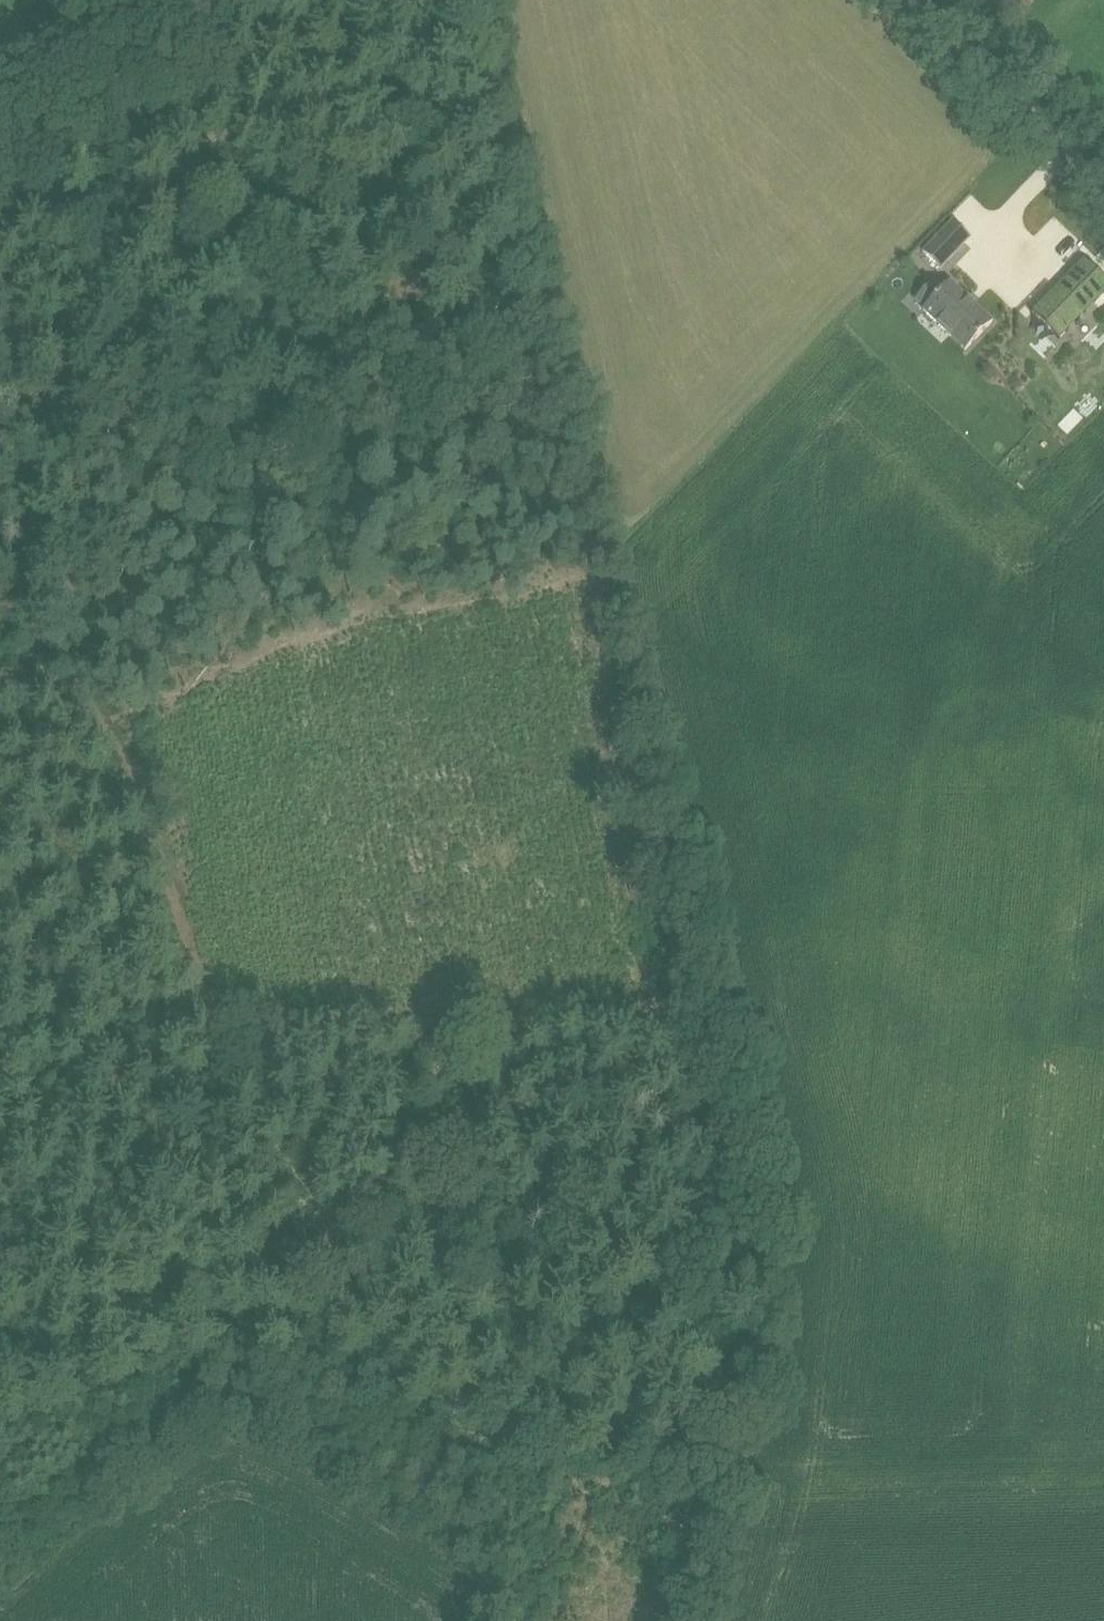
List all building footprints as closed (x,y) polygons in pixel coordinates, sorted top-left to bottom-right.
[(922,252),(942,269),(972,238),(952,220),(922,252)] [(1066,268),(1022,316),(1051,343),(1095,294),(1066,268)] [(915,272),(888,301),(932,341),(940,332),(949,341),(966,322),(957,313),(958,311),(915,272)] [(937,736),(941,749),(954,745),(950,732),(937,736)]
